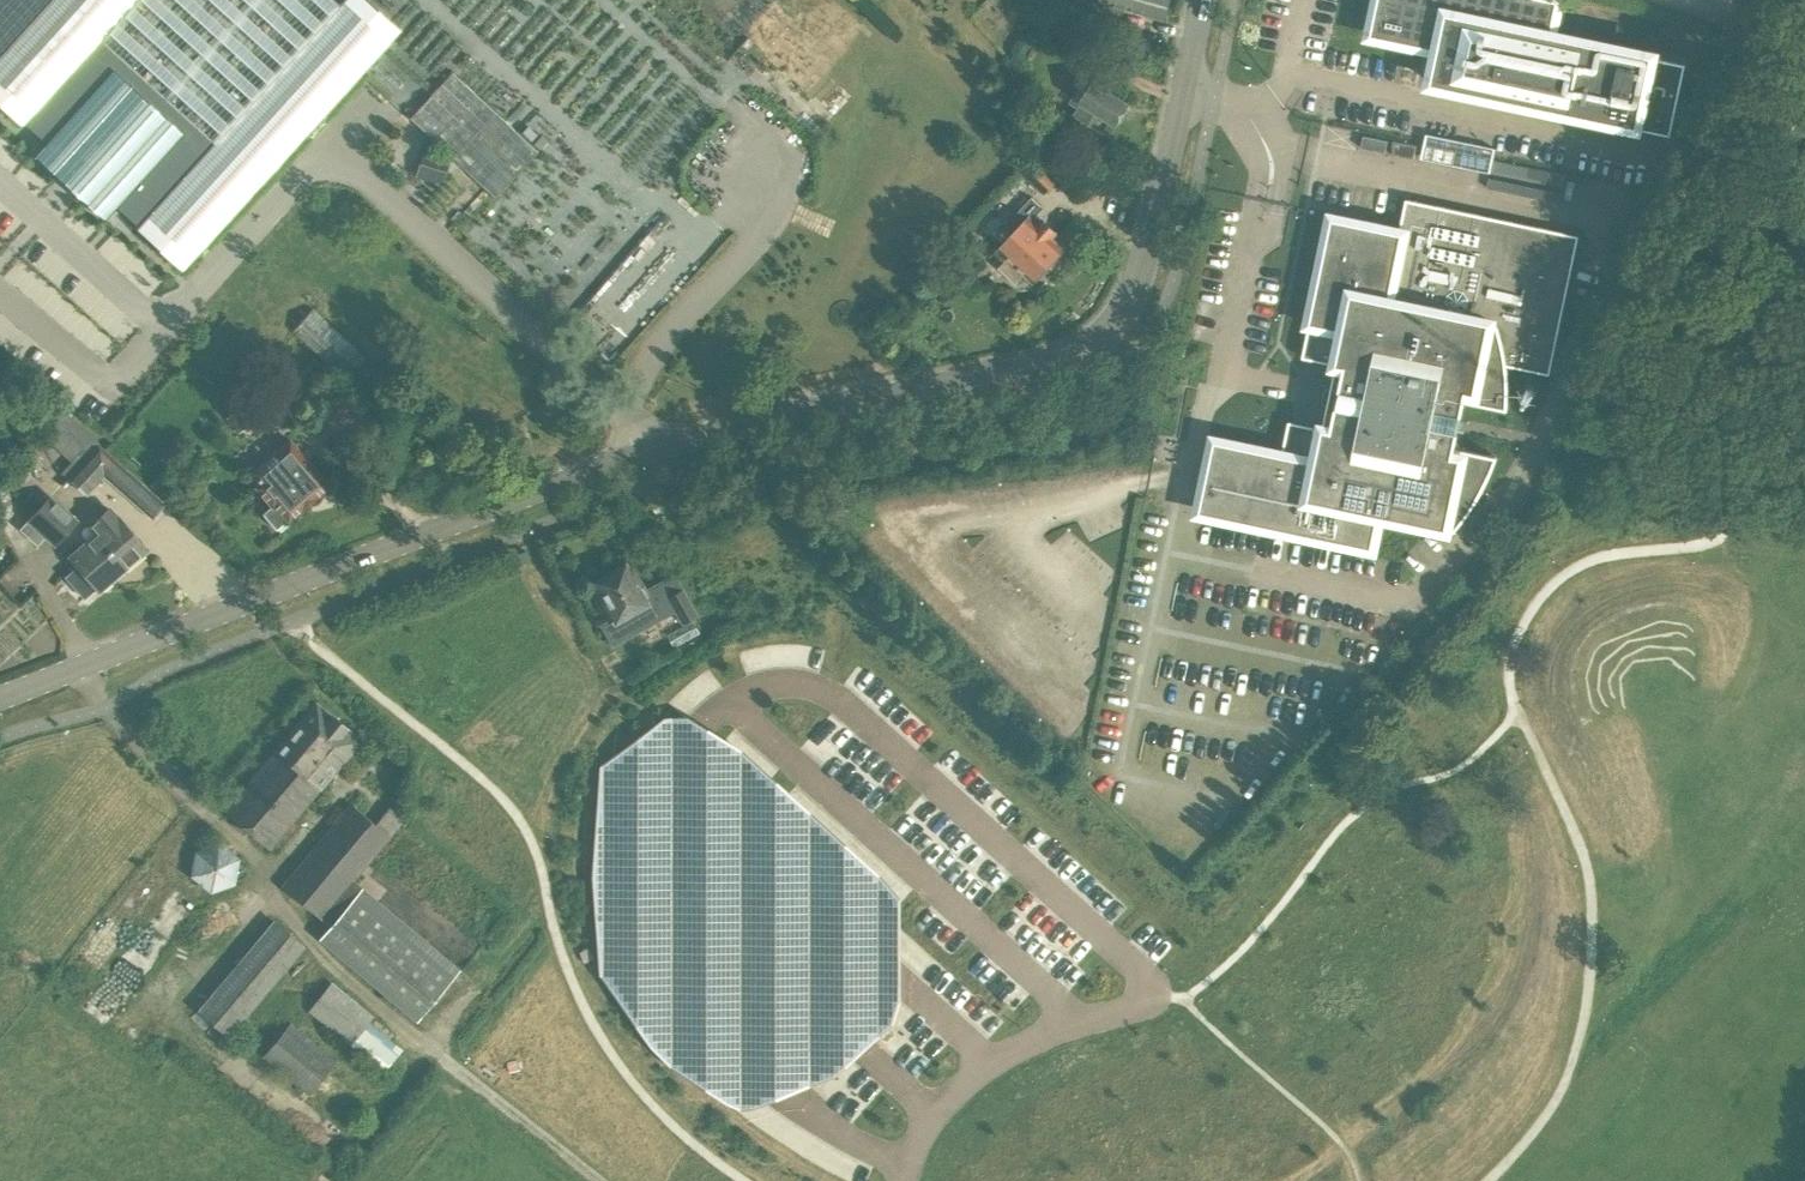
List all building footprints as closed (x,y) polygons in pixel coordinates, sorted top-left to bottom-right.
[(23,126),(25,124),(46,142),(34,155),(105,219),(116,206),(137,225),(135,228),(182,271),(229,219),(293,148),(401,29),(368,0),(342,0),(340,3),(336,0),(0,0),(0,105),(23,126)] [(1106,1),(1104,8),(1123,14),(1125,7),(1130,8),(1133,9),(1131,15),(1143,18),(1145,12),(1166,19),(1171,0),(1103,0),(1106,1)] [(1372,8),(1377,10),(1372,35),(1439,49),(1432,83),(1672,134),(1687,62),(1552,34),(1559,0),(1374,0),(1372,8)] [(1080,85),(1070,101),(1080,107),(1075,114),(1087,121),(1090,124),(1099,110),(1118,123),(1131,102),(1104,85),(1104,84),(1107,81),(1098,75),(1085,67),(1076,81),(1080,85)] [(452,72),(410,118),(430,136),(431,137),(440,145),(495,196),(537,150),(452,72)] [(1385,151),(1387,140),(1364,135),(1361,147),(1385,151)] [(427,138),(417,174),(437,180),(442,177),(447,160),(436,157),(440,145),(431,137),(430,136),(427,138)] [(1415,158),(1418,144),(1396,140),(1393,153),(1415,158)] [(1040,225),(1031,217),(1042,205),(1033,196),(1007,224),(1016,232),(1001,249),(1009,257),(1001,266),(1018,281),(1026,272),(1035,280),(1064,248),(1052,237),(1057,231),(1045,220),(1040,225)] [(1203,472),(1201,485),(1206,486),(1203,501),(1211,513),(1362,545),(1375,537),(1380,514),(1454,529),(1455,530),(1465,519),(1473,507),(1481,495),(1487,482),(1493,469),(1499,455),(1456,446),(1466,400),(1508,409),(1509,401),(1509,394),(1509,387),(1509,379),(1509,372),(1508,364),(1533,370),(1536,349),(1555,354),(1573,268),(1578,246),(1569,232),(1454,208),(1436,204),(1405,208),(1400,232),(1379,227),(1380,222),(1367,220),(1366,225),(1344,220),(1331,228),(1306,346),(1314,359),(1337,364),(1324,427),(1301,422),(1288,431),(1283,454),(1226,442),(1213,450),(1209,473),(1203,472)] [(312,307),(291,329),(345,379),(366,357),(312,307)] [(239,408),(228,417),(239,432),(250,423),(239,408)] [(299,450),(298,448),(290,439),(251,472),(259,482),(254,486),(272,506),(264,513),(277,528),(287,519),(288,520),(302,508),(329,484),(319,473),(299,450)] [(164,503),(105,451),(97,444),(68,477),(87,494),(104,476),(151,517),(164,503)] [(0,474),(0,490),(10,477),(3,471),(0,474)] [(50,497),(21,529),(37,544),(45,535),(55,544),(76,520),(50,497)] [(98,590),(145,550),(110,509),(92,524),(100,533),(71,558),(98,590)] [(526,550),(516,554),(520,564),(530,560),(526,550)] [(627,563),(591,583),(611,619),(601,624),(613,646),(675,612),(682,623),(695,616),(681,589),(680,590),(650,606),(627,563)] [(269,849),(361,740),(316,702),(224,811),(269,849)] [(677,727),(660,723),(646,729),(632,739),(620,756),(610,780),(600,813),(597,843),(598,895),(603,921),(622,971),(638,1002),(670,1048),(704,1082),(736,1090),(761,1090),(782,1084),(804,1073),(834,1055),(861,1031),(884,999),(890,973),(887,952),(886,941),(884,934),(874,914),(859,891),(677,727)] [(375,824),(351,804),(282,886),(330,927),(319,939),(416,1020),(459,970),(352,881),(404,820),(389,808),(375,824)] [(197,850),(192,875),(211,891),(234,883),(239,859),(221,842),(197,850)] [(229,1035),(304,946),(274,920),(199,1009),(229,1035)] [(332,983),(309,1010),(349,1044),(372,1017),(332,983)] [(308,1092),(335,1061),(290,1023),(263,1055),(308,1092)] [(365,1025),(350,1043),(383,1071),(398,1053),(365,1025)]
